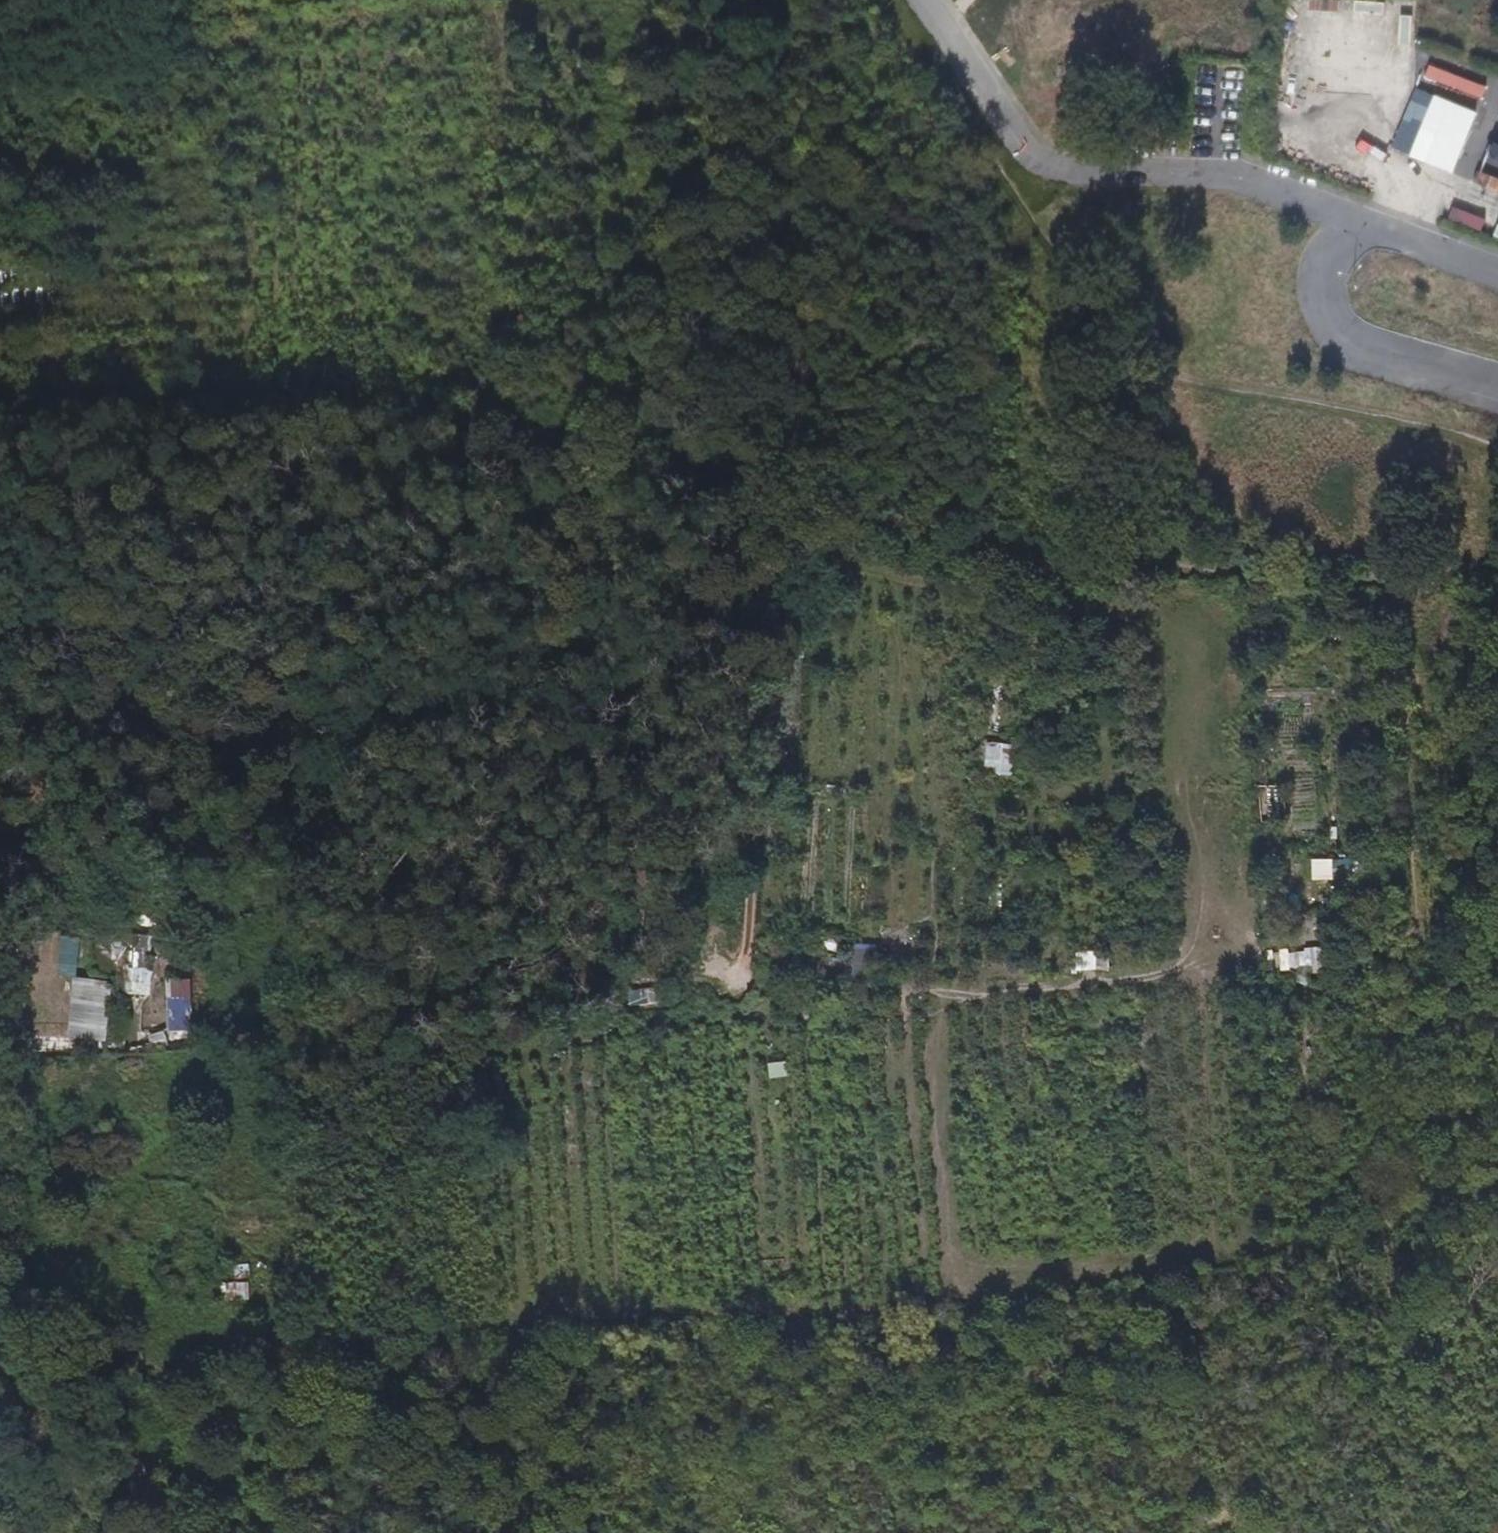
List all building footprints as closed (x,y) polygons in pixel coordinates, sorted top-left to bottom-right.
[(1430,97),(1405,156),(1449,175),(1474,116),(1430,97)] [(1450,207),(1444,220),(1478,233),(1483,219),(1450,207)] [(1489,238),(1497,241),(1497,228),(1493,226),(1489,238)] [(987,776),(1019,777),(1020,745),(989,743),(987,776)] [(1329,878),(1329,857),(1308,857),(1309,879),(1329,878)] [(64,977),(83,979),(85,939),(66,938),(64,977)] [(137,940),(135,962),(148,963),(150,939),(137,940)] [(137,940),(122,940),(121,961),(135,962),(137,940)] [(1290,970),(1315,965),(1311,947),(1286,953),(1290,970)] [(144,966),(128,973),(137,997),(154,990),(144,966)] [(194,978),(172,979),(173,1038),(196,1037),(194,978)] [(75,1037),(27,1036),(27,1053),(82,1054),(82,1041),(113,1042),(114,984),(76,984),(75,1037)] [(764,1052),(769,1093),(800,1089),(795,1048),(764,1052)] [(226,1298),(255,1297),(254,1279),(225,1280),(226,1298)]
